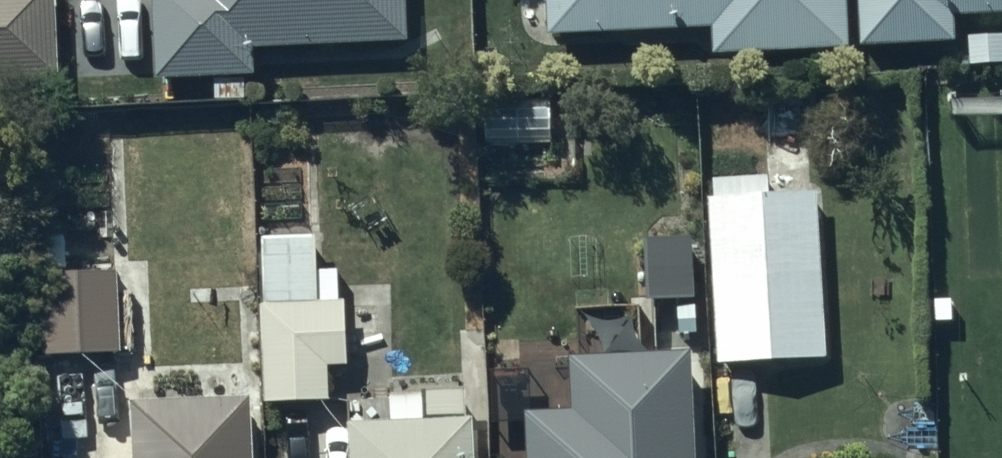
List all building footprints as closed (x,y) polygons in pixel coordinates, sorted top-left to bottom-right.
[(62,83),(60,0),(0,0),(0,84),(62,83)] [(155,69),(254,65),(253,37),(408,32),(407,0),(152,0),(155,69)] [(547,26),(714,20),(714,43),(848,38),(847,0),(546,0),(547,26)] [(860,35),(957,33),(957,6),(1001,4),(1001,0),(859,0),(860,35)] [(714,172),(715,188),(709,188),(716,355),(827,350),(820,183),(768,185),(767,169),(714,172)] [(320,228),(262,229),(265,393),(332,392),(332,361),(349,360),(349,351),(385,350),(384,294),(321,295),(320,228)] [(692,235),(645,238),(648,298),(695,295),(692,235)] [(118,344),(118,264),(45,264),(45,344),(118,344)] [(569,355),(571,407),(523,410),(526,457),(696,457),(691,349),(569,355)] [(136,391),(137,457),(257,457),(256,388),(136,391)] [(349,413),(350,457),(477,457),(476,409),(349,413)]
